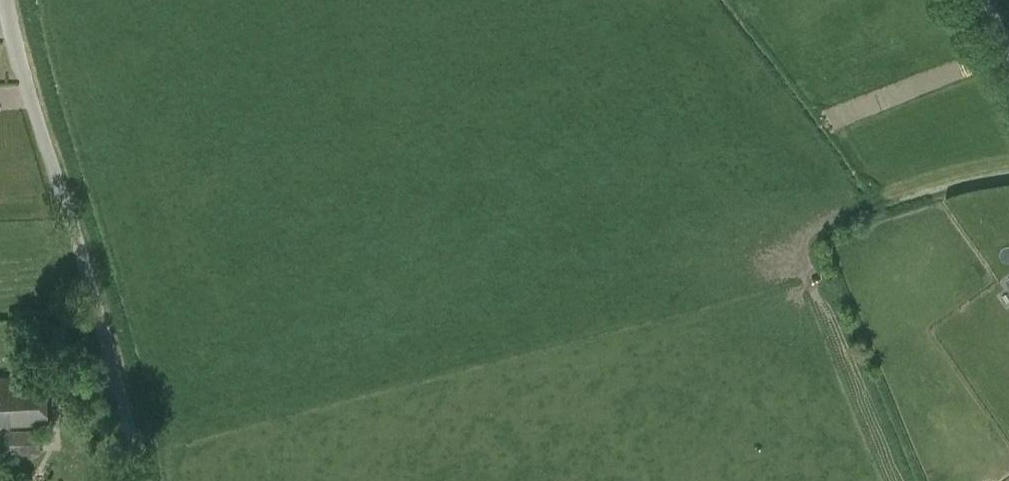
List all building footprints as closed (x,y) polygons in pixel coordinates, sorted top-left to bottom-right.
[(0,379),(0,422),(49,420),(47,376),(0,379)] [(41,429),(10,431),(12,454),(42,453),(41,429)]
